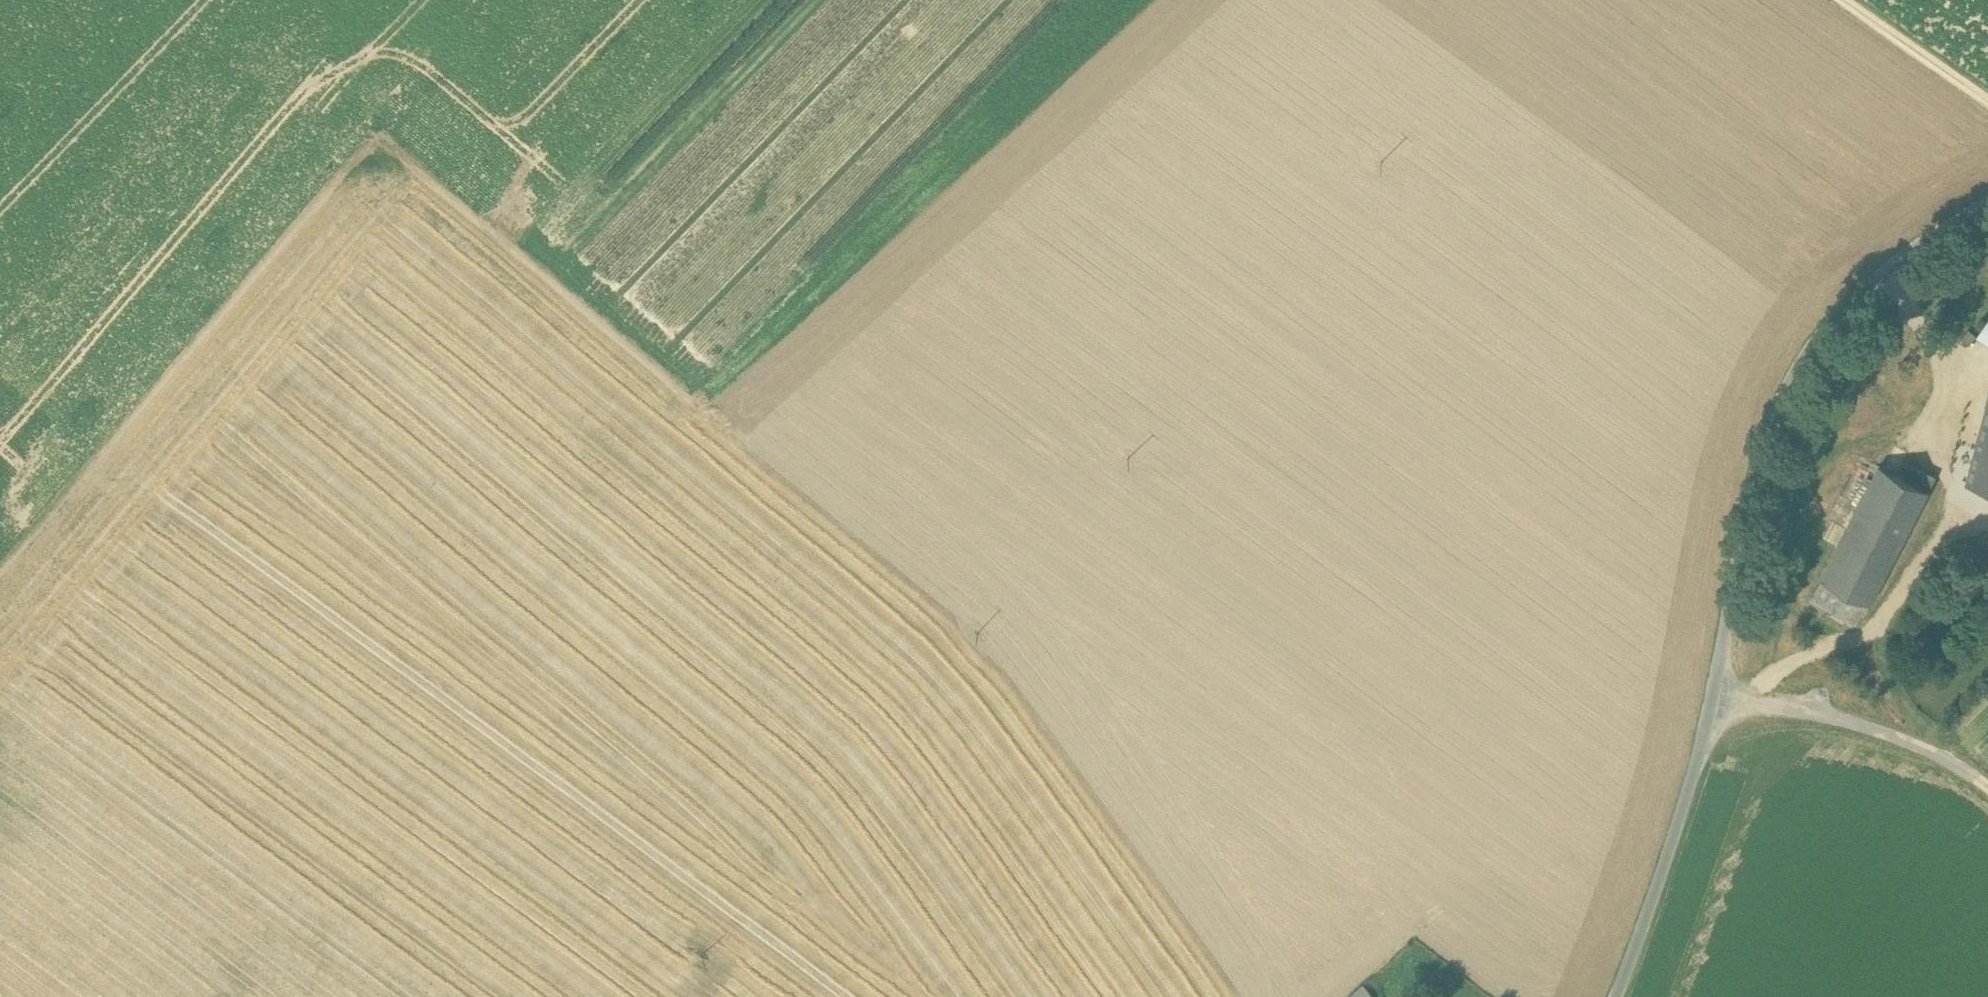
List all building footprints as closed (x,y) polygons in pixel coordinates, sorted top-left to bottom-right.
[(1977,338),(1986,344),(1987,341),(1987,321),(1977,338)] [(1987,405),(1963,398),(1956,424),(1980,431),(1966,483),(1987,489),(1987,405)] [(1936,478),(1912,465),(1905,479),(1929,491),(1936,478)] [(1879,466),(1821,578),(1822,578),(1870,603),(1871,604),(1929,491),(1905,479),(1879,466)] [(1870,603),(1822,578),(1811,600),(1859,625),(1870,603)] [(1349,996),(1375,996),(1363,984),(1349,996)]
